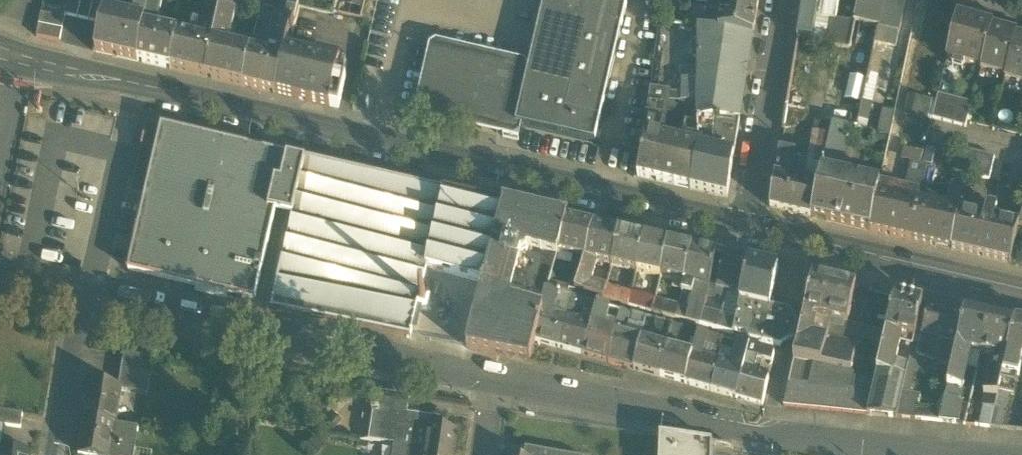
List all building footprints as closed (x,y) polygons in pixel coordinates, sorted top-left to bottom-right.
[(106,0),(69,0),(66,13),(101,22),(106,0)] [(137,60),(143,26),(148,0),(125,0),(124,7),(136,9),(134,18),(104,11),(95,50),(137,60)] [(143,26),(157,29),(163,0),(148,0),(143,26)] [(223,0),(205,0),(202,11),(220,15),(221,10),(223,0)] [(238,0),(223,0),(221,10),(236,13),(238,0)] [(280,10),(283,0),(262,0),(261,6),(280,10)] [(294,24),(298,6),(299,0),(283,0),(280,10),(278,18),(294,24)] [(528,67),(515,123),(516,123),(595,142),(627,4),(611,0),(544,0),(538,26),(569,33),(560,74),(528,67)] [(759,0),(725,0),(724,5),(757,11),(759,0)] [(801,22),(815,24),(819,2),(819,0),(804,0),(801,22)] [(880,25),(885,0),(859,0),(859,3),(854,22),(880,25)] [(888,29),(899,31),(905,2),(897,0),(885,0),(880,25),(879,27),(888,29)] [(753,36),(757,11),(724,5),(713,3),(711,14),(722,16),(721,24),(715,23),(714,30),(719,31),(720,30),(753,36)] [(215,36),(213,43),(221,44),(223,39),(229,40),(236,13),(221,10),(220,15),(217,27),(215,36)] [(65,17),(41,12),(36,36),(60,40),(65,17)] [(946,59),(981,68),(992,30),(993,27),(956,17),(946,59)] [(276,51),(274,57),(283,59),(285,51),(290,32),(292,33),(294,24),(278,18),(270,49),(276,51)] [(825,43),(849,47),(854,23),(829,18),(825,43)] [(704,20),(698,20),(697,28),(699,28),(714,30),(715,23),(715,21),(704,20)] [(192,22),(191,27),(206,30),(203,40),(209,42),(211,35),(215,36),(217,27),(192,22)] [(813,41),(815,24),(801,22),(798,39),(813,41)] [(683,25),(681,93),(685,94),(685,102),(698,102),(699,28),(697,28),(686,26),(683,25)] [(137,60),(165,66),(172,33),(157,29),(143,26),(137,60)] [(538,26),(528,67),(560,74),(569,33),(538,26)] [(206,76),(213,43),(209,42),(203,40),(206,30),(191,27),(189,36),(179,34),(171,68),(206,76)] [(719,31),(714,30),(699,28),(698,102),(698,108),(698,118),(739,119),(753,36),(720,30),(719,31)] [(897,38),(899,31),(888,29),(886,36),(897,38)] [(981,70),(1006,77),(1016,39),(1017,36),(992,30),(981,68),(981,70)] [(165,66),(171,68),(179,34),(172,33),(165,66)] [(1021,85),(1021,41),(1016,39),(1006,77),(1005,80),(1021,85)] [(206,76),(243,85),(250,51),(221,44),(213,43),(206,76)] [(514,131),(516,123),(515,123),(528,67),(435,45),(420,109),(514,131)] [(274,92),(283,59),(274,57),(250,51),(243,85),(274,92)] [(315,58),(285,51),(283,59),(274,92),(338,107),(346,76),(337,74),(340,60),(316,54),(315,58)] [(857,101),(863,77),(848,74),(842,98),(857,101)] [(649,98),(668,101),(669,93),(669,91),(651,89),(649,98)] [(668,101),(673,101),(685,102),(685,94),(681,93),(669,93),(668,101)] [(938,94),(936,102),(958,108),(961,100),(938,94)] [(904,115),(927,120),(932,101),(909,95),(904,115)] [(667,107),(668,101),(649,98),(644,135),(647,136),(654,137),(655,129),(665,123),(667,107)] [(972,103),(961,100),(958,108),(954,124),(965,127),(972,103)] [(954,124),(958,108),(936,102),(932,118),(954,124)] [(698,118),(698,108),(694,108),(694,113),(691,119),(690,124),(698,127),(698,118)] [(895,112),(883,109),(878,133),(889,136),(895,112)] [(700,148),(734,156),(739,119),(698,118),(698,127),(699,148),(700,148)] [(638,176),(691,188),(700,148),(699,148),(698,127),(690,124),(686,123),(681,144),(673,142),(654,137),(647,136),(638,176)] [(833,123),(830,135),(824,164),(822,171),(838,175),(844,149),(850,127),(833,123)] [(255,298),(275,210),(288,155),(161,125),(144,200),(128,269),(255,298)] [(808,160),(824,164),(830,135),(814,132),(808,160)] [(780,147),(775,177),(802,183),(803,178),(790,174),(796,149),(780,147)] [(901,159),(910,161),(921,164),(924,152),(904,147),(901,159)] [(691,188),(727,197),(734,156),(700,148),(691,188)] [(854,152),(844,149),(838,175),(848,177),(854,152)] [(953,172),(966,175),(972,151),(960,149),(953,172)] [(966,175),(978,177),(983,154),(972,151),(966,175)] [(995,157),(983,154),(978,177),(989,180),(995,157)] [(306,160),(288,155),(275,210),(294,214),(306,160)] [(294,214),(279,278),(416,305),(444,191),(306,159),(306,160),(294,214)] [(824,164),(808,160),(803,178),(802,183),(819,187),(822,171),(824,164)] [(927,165),(921,164),(910,161),(903,190),(921,194),(927,165)] [(812,217),(869,230),(877,193),(879,184),(848,177),(838,175),(822,171),(819,187),(812,217)] [(812,217),(819,187),(802,183),(775,177),(770,207),(812,217)] [(919,202),(921,194),(903,190),(879,184),(877,193),(919,203),(919,202)] [(950,188),(945,208),(960,212),(964,191),(950,188)] [(504,205),(444,191),(416,305),(409,335),(411,335),(418,306),(427,309),(429,298),(420,295),(427,267),(484,282),(504,205)] [(869,230),(910,239),(919,203),(877,193),(869,230)] [(910,239),(951,249),(960,212),(945,208),(919,202),(919,203),(910,239)] [(519,253),(526,248),(535,212),(504,205),(484,282),(481,294),(499,299),(508,262),(516,264),(519,253)] [(987,206),(984,218),(986,218),(994,220),(997,209),(987,206)] [(551,216),(535,212),(526,248),(541,252),(551,216)] [(951,249),(978,255),(986,218),(984,218),(960,212),(951,249)] [(541,252),(556,256),(557,253),(566,220),(568,220),(551,216),(541,252)] [(994,220),(986,218),(978,255),(1010,263),(1018,228),(1019,226),(994,220)] [(575,257),(585,259),(593,226),(568,220),(566,220),(557,253),(575,257)] [(596,262),(612,265),(619,232),(593,226),(585,259),(596,262)] [(612,265),(636,271),(644,238),(619,232),(612,265)] [(636,271),(660,277),(668,243),(644,238),(636,271)] [(692,249),(668,243),(660,277),(684,282),(692,249)] [(707,287),(709,288),(716,255),(692,249),(684,282),(697,285),(707,287)] [(540,311),(546,289),(556,256),(541,252),(536,273),(533,273),(525,307),(540,311)] [(730,291),(741,293),(749,262),(723,256),(714,296),(725,299),(728,300),(730,291)] [(571,268),(581,271),(585,259),(575,257),(571,268)] [(590,283),(596,262),(585,259),(581,271),(577,286),(575,290),(587,293),(590,283)] [(499,299),(507,301),(516,264),(508,262),(499,299)] [(778,269),(749,262),(741,293),(740,300),(737,315),(746,317),(749,302),(769,307),(769,306),(778,269)] [(810,384),(848,388),(851,374),(857,345),(813,335),(816,321),(812,320),(813,315),(848,323),(856,287),(813,277),(794,359),(814,364),(810,384)] [(409,335),(416,305),(279,278),(272,308),(409,335)] [(683,288),(695,291),(697,285),(684,282),(683,288)] [(587,293),(604,298),(606,288),(590,283),(587,293)] [(607,284),(606,288),(604,298),(628,305),(631,292),(607,284)] [(695,291),(690,308),(685,321),(700,325),(703,312),(709,288),(707,287),(697,285),(695,291)] [(546,289),(540,311),(542,311),(542,310),(544,311),(554,313),(558,300),(560,293),(546,289)] [(725,299),(720,317),(735,321),(737,315),(740,300),(741,293),(730,291),(728,300),(725,299)] [(655,298),(631,292),(628,305),(652,312),(655,298)] [(467,347),(530,359),(535,339),(544,311),(542,310),(542,311),(540,311),(525,307),(507,301),(499,299),(481,294),(467,347)] [(562,301),(571,304),(573,296),(564,294),(562,301)] [(567,317),(573,319),(576,308),(589,311),(592,301),(574,296),(573,297),(573,296),(571,304),(567,317)] [(878,371),(905,377),(908,365),(896,362),(902,335),(914,338),(923,303),(895,296),(878,371)] [(679,305),(655,298),(652,312),(676,318),(679,305)] [(562,301),(558,314),(567,317),(571,304),(562,301)] [(594,313),(591,324),(604,328),(610,306),(597,302),(594,313)] [(748,339),(781,348),(792,341),(796,321),(790,311),(769,306),(769,307),(749,302),(746,317),(737,315),(735,321),(732,334),(735,335),(736,332),(745,334),(748,339)] [(939,339),(958,344),(965,313),(929,304),(917,355),(919,356),(934,359),(936,350),(939,339)] [(676,318),(685,321),(690,308),(679,305),(676,318)] [(621,309),(619,320),(626,322),(634,324),(644,327),(647,316),(621,309)] [(567,317),(558,314),(554,313),(544,311),(535,339),(559,346),(567,317)] [(700,325),(732,334),(735,321),(720,317),(703,312),(700,325)] [(971,351),(981,354),(989,318),(965,313),(958,344),(953,364),(948,387),(962,390),(971,351)] [(868,327),(848,323),(813,315),(812,320),(816,321),(813,335),(857,345),(863,346),(868,327)] [(644,327),(657,331),(660,320),(647,316),(644,327)] [(559,346),(583,353),(591,324),(573,319),(567,317),(559,346)] [(981,354),(995,357),(1006,360),(1007,355),(1014,324),(989,318),(981,354)] [(623,333),(626,322),(619,320),(616,331),(623,333)] [(660,331),(658,343),(667,346),(673,324),(660,320),(657,331),(660,331)] [(609,360),(616,331),(604,328),(591,324),(583,353),(609,360)] [(631,335),(642,338),(644,327),(634,324),(631,335)] [(673,324),(667,346),(678,349),(681,337),(684,327),(673,324)] [(1007,355),(1021,358),(1021,326),(1014,324),(1007,355)] [(681,337),(695,341),(698,331),(696,330),(684,327),(681,337)] [(609,360),(634,367),(642,338),(631,335),(623,333),(616,331),(609,360)] [(695,341),(693,353),(702,356),(705,344),(708,334),(698,331),(695,341)] [(718,347),(721,347),(723,338),(708,334),(705,344),(718,347)] [(660,374),(667,346),(658,343),(642,338),(634,367),(660,374)] [(737,342),(723,338),(721,347),(721,348),(735,352),(737,342)] [(939,339),(936,350),(942,351),(940,361),(953,364),(958,344),(939,339)] [(732,364),(743,367),(749,345),(737,342),(735,352),(732,364)] [(714,359),(718,347),(705,344),(702,356),(714,359)] [(774,352),(749,345),(743,367),(759,372),(762,360),(772,363),(774,352)] [(660,374),(685,382),(693,353),(678,349),(667,346),(660,374)] [(735,352),(721,348),(718,360),(732,364),(735,352)] [(121,368),(150,372),(152,357),(124,353),(121,368)] [(685,382),(711,389),(718,360),(714,359),(702,356),(693,353),(685,382)] [(911,353),(908,365),(905,377),(902,392),(910,394),(919,356),(917,355),(911,353)] [(1021,359),(1021,358),(1007,355),(1006,360),(999,391),(1010,393),(1014,394),(1021,359)] [(999,391),(1006,360),(995,357),(994,362),(992,361),(984,395),(997,398),(999,391)] [(814,364),(794,359),(789,382),(810,384),(814,364)] [(711,389),(736,396),(743,367),(732,364),(718,360),(711,389)] [(769,375),(772,363),(762,360),(759,372),(769,375)] [(759,372),(743,367),(736,396),(763,404),(769,375),(759,372)] [(150,372),(121,368),(118,388),(120,388),(147,392),(150,372)] [(868,414),(896,416),(902,392),(905,377),(878,371),(876,380),(873,391),(868,414)] [(876,380),(851,374),(848,388),(873,391),(876,380)] [(783,405),(868,414),(873,391),(848,388),(810,384),(789,382),(783,405)] [(90,383),(84,419),(114,424),(120,388),(118,388),(90,383)] [(946,397),(960,400),(962,390),(948,387),(946,397)] [(394,444),(427,451),(431,426),(432,426),(433,417),(407,413),(410,396),(376,391),(373,408),(369,407),(369,411),(373,411),(376,412),(372,440),(394,444)] [(997,398),(995,409),(982,406),(980,425),(991,426),(1002,427),(1010,393),(999,391),(997,398)] [(896,416),(915,418),(921,395),(910,394),(902,392),(896,416)] [(982,406),(995,409),(997,398),(984,395),(982,406)] [(940,421),(959,423),(962,403),(960,400),(946,397),(940,421)] [(20,427),(22,413),(0,410),(0,424),(3,425),(20,427)] [(114,424),(84,419),(78,454),(84,454),(109,454),(114,424)] [(114,424),(109,454),(135,454),(136,449),(135,449),(138,427),(114,424)] [(427,451),(454,454),(458,430),(432,426),(431,426),(427,451)] [(659,454),(713,454),(713,443),(660,435),(659,454)] [(427,451),(394,444),(391,454),(427,454),(427,451)]
